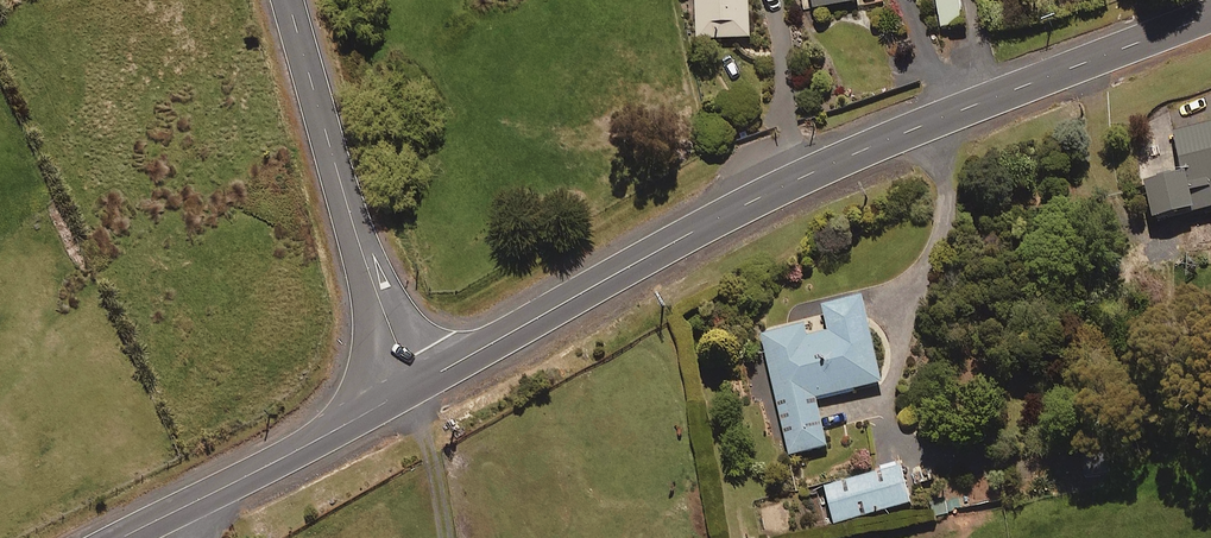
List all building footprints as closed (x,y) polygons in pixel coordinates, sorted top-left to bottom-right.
[(699,42),(751,41),(750,0),(698,0),(699,42)] [(812,11),(859,5),(859,0),(811,0),(812,11)] [(960,0),(941,0),(947,31),(965,27),(960,0)] [(1176,134),(1185,179),(1148,186),(1156,224),(1210,212),(1210,127),(1176,134)] [(817,402),(883,387),(863,301),(824,310),(829,333),(808,338),(805,327),(761,337),(789,458),(827,449),(817,402)] [(834,525),(911,507),(902,469),(825,488),(834,525)]
